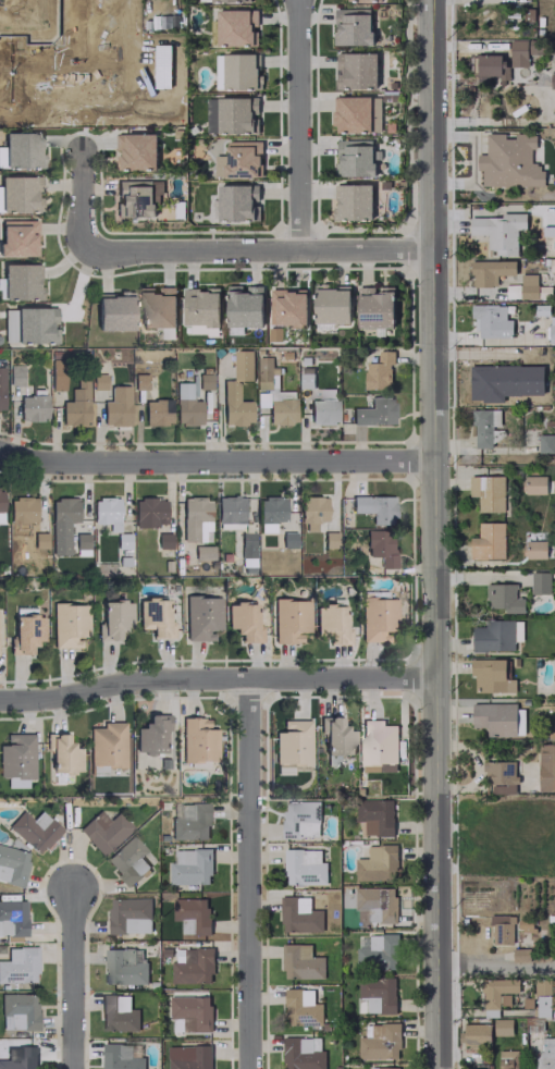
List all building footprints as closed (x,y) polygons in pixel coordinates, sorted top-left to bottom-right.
[(370,8),(333,9),(334,45),(371,44),(370,8)] [(216,10),(216,45),(256,45),(255,28),(257,28),(257,10),(216,10)] [(509,67),(527,66),(527,40),(509,40),(509,67)] [(376,52),(334,53),(335,89),(376,88),(376,52)] [(215,54),(215,89),(261,89),(261,75),(258,75),(258,53),(215,54)] [(505,54),(474,55),(474,77),(505,77),(505,54)] [(43,78),(42,64),(10,65),(10,79),(43,78)] [(380,97),(333,96),(332,132),(379,132),(380,97)] [(205,97),(205,133),(257,133),(258,116),(257,116),(258,98),(205,97)] [(3,133),(3,147),(0,147),(0,168),(42,167),(42,153),(39,153),(39,132),(3,133)] [(155,133),(115,134),(115,150),(116,150),(117,170),(156,169),(155,133)] [(542,186),(542,163),(530,163),(530,148),(535,148),(535,133),(514,133),(514,139),(504,139),(504,134),(485,134),(485,154),(477,154),(477,172),(481,172),(481,186),(542,186)] [(374,176),(373,139),(335,140),(336,177),(374,176)] [(214,177),(261,177),(260,141),(225,141),(225,155),(213,155),(214,177)] [(40,212),(40,194),(39,194),(39,176),(0,177),(0,212),(40,212)] [(156,216),(155,194),(162,194),(162,180),(115,181),(115,216),(156,216)] [(217,185),(218,221),(259,220),(258,184),(217,185)] [(371,184),(333,184),(334,220),(372,219),(371,184)] [(525,213),(500,212),(500,217),(469,217),(469,234),(487,234),(486,249),(494,249),(494,254),(516,255),(516,228),(525,229),(525,213)] [(35,255),(34,220),(0,220),(0,256),(35,255)] [(469,261),(470,287),(496,286),(496,275),(515,275),(514,260),(469,261)] [(37,263),(1,264),(2,300),(41,300),(41,286),(37,287),(37,263)] [(536,274),(520,274),(520,299),(537,298),(536,274)] [(261,326),(262,286),(244,285),(227,284),(225,326),(261,326)] [(505,297),(518,298),(519,285),(506,285),(505,297)] [(175,287),(156,286),(156,288),(139,287),(138,326),(174,327),(175,287)] [(314,324),(350,322),(348,286),(313,288),(314,324)] [(392,286),(376,286),(357,287),(357,327),(393,327),(392,286)] [(182,325),(218,326),(219,288),(182,288),(182,325)] [(305,325),(306,289),(270,289),(269,325),(305,325)] [(97,330),(132,329),(131,291),(117,291),(117,293),(95,294),(97,330)] [(478,336),(511,337),(511,319),(505,319),(505,305),(470,304),(470,318),(478,318),(478,336)] [(2,342),(54,342),(55,308),(2,308),(2,342)] [(253,380),(252,350),(234,351),(234,380),(253,380)] [(394,351),(377,351),(377,362),(364,362),(364,388),(390,388),(390,364),(393,364),(394,351)] [(257,388),(271,389),(271,374),(278,374),(278,366),(271,366),(271,357),(257,356),(257,388)] [(50,360),(49,390),(63,390),(63,360),(50,360)] [(512,365),(488,365),(488,396),(511,396),(512,365)] [(518,379),(527,379),(528,366),(519,366),(518,379)] [(105,389),(104,374),(92,374),(92,389),(105,389)] [(134,389),(146,389),(145,374),(133,375),(134,389)] [(198,387),(209,388),(210,376),(199,375),(198,387)] [(87,425),(87,378),(75,378),(75,388),(69,388),(69,401),(61,401),(60,424),(87,425)] [(237,401),(237,380),(221,380),(222,424),(250,424),(250,400),(237,401)] [(200,398),(193,398),(194,382),(175,382),(174,424),(200,425),(200,398)] [(128,426),(129,386),(109,386),(109,401),(102,401),(102,426),(128,426)] [(336,424),(335,388),(320,389),(320,400),(309,400),(310,424),(336,424)] [(46,395),(19,395),(19,420),(45,420),(46,395)] [(350,408),(350,424),(392,424),(393,397),(370,397),(370,408),(350,408)] [(170,400),(143,400),(143,425),(170,425),(170,400)] [(473,447),(491,447),(491,426),(499,426),(499,409),(472,409),(473,447)] [(553,434),(537,434),(537,452),(553,452),(553,434)] [(468,476),(469,496),(477,496),(477,512),(504,511),(503,475),(468,476)] [(545,493),(545,475),(523,476),(523,494),(545,493)] [(243,496),(216,496),(216,523),(243,523),(243,496)] [(301,531),(315,531),(315,521),(325,521),(326,496),(301,496),(301,531)] [(394,496),(350,496),(350,512),(370,513),(370,524),(394,524),(394,496)] [(35,523),(35,498),(9,497),(8,522),(35,523)] [(91,523),(107,524),(107,531),(117,532),(118,498),(92,497),(91,523)] [(209,497),(181,497),(181,541),(209,542),(209,497)] [(258,532),(273,532),(273,521),(284,521),(284,497),(259,497),(258,532)] [(77,522),(76,498),(50,498),(50,555),(68,555),(67,522),(77,522)] [(164,498),(133,498),(133,526),(164,526),(164,498)] [(503,522),(477,522),(477,537),(469,537),(470,558),(504,558),(503,522)] [(392,529),(365,530),(365,556),(378,556),(379,568),(393,568),(392,529)] [(45,532),(32,532),(33,548),(45,547),(45,532)] [(253,566),(253,532),(240,532),(239,566),(253,566)] [(74,555),(87,555),(87,533),(74,534),(74,555)] [(525,558),(546,557),(545,540),(524,541),(525,558)] [(549,572),(531,571),(530,595),(548,596),(549,572)] [(515,583),(485,584),(486,609),(503,608),(503,614),(523,613),(523,598),(515,598),(515,583)] [(212,640),(212,630),(220,630),(219,596),(184,597),(184,640),(212,640)] [(396,598),(360,598),(360,641),(388,641),(388,631),(395,631),(396,598)] [(167,599),(137,599),(138,628),(150,628),(150,637),(172,637),(172,620),(167,621),(167,599)] [(309,632),(308,599),(272,600),(273,643),(300,643),(300,632),(309,632)] [(130,626),(131,601),(98,600),(97,640),(120,641),(121,626),(130,626)] [(51,648),(80,648),(79,638),(87,638),(87,603),(50,604),(51,648)] [(261,642),(261,624),(256,625),(255,603),(225,603),(226,628),(236,628),(237,642),(261,642)] [(344,605),(314,606),(315,634),(329,634),(329,644),(349,644),(349,626),(344,626),(344,605)] [(43,643),(42,615),(11,615),(11,655),(30,655),(30,643),(43,643)] [(471,626),(471,651),(513,650),(513,620),(486,620),(486,626),(471,626)] [(514,692),(514,679),(509,679),(509,659),(470,658),(470,676),(474,676),(473,692),(514,692)] [(471,704),(471,727),(486,727),(486,736),(523,737),(524,704),(471,704)] [(135,728),(134,753),(164,753),(164,730),(168,730),(168,714),(145,714),(144,728),(135,728)] [(353,728),(340,727),(340,717),(321,716),(321,755),(353,756),(353,728)] [(216,761),(216,729),(207,729),(207,718),(181,717),(180,761),(216,761)] [(274,732),(274,773),(309,772),(309,719),(281,720),(281,731),(274,732)] [(396,725),(383,725),(383,719),(361,720),(361,763),(396,762),(396,725)] [(89,767),(124,766),(123,721),(101,721),(101,727),(88,727),(89,767)] [(32,778),(33,734),(5,733),(4,745),(0,745),(0,777),(32,778)] [(80,747),(69,747),(69,734),(45,733),(45,752),(50,752),(50,771),(79,772),(80,747)] [(538,792),(554,792),(554,744),(537,744),(538,792)] [(515,793),(515,761),(485,761),(485,794),(515,793)] [(393,835),(392,799),(355,800),(355,821),(363,821),(364,836),(393,835)] [(319,837),(318,801),(282,802),(283,837),(319,837)] [(207,803),(175,803),(175,816),(170,816),(170,839),(207,839),(207,803)] [(31,819),(21,810),(6,827),(37,855),(61,829),(39,810),(31,819)] [(108,820),(99,810),(77,830),(100,856),(132,828),(117,812),(108,820)] [(104,860),(128,886),(149,867),(139,857),(146,850),(131,834),(104,860)] [(395,844),(367,845),(367,858),(354,858),(354,880),(396,880),(395,844)] [(28,851),(0,845),(0,882),(21,886),(28,851)] [(210,849),(173,849),(173,861),(169,861),(169,884),(210,883),(210,849)] [(320,849),(283,850),(284,885),(326,884),(325,861),(320,862),(320,849)] [(354,909),(366,909),(366,922),(395,922),(395,887),(354,888),(354,909)] [(322,932),(322,908),(317,908),(317,896),(279,897),(279,932),(322,932)] [(109,933),(150,932),(149,898),(108,899),(109,933)] [(208,899),(172,898),(172,920),(181,920),(181,934),(208,934),(208,899)] [(0,900),(0,936),(25,935),(24,900),(0,900)] [(513,944),(513,915),(491,915),(490,944),(513,944)] [(397,934),(360,934),(360,947),(356,947),(355,968),(397,968),(397,934)] [(323,978),(323,956),(310,956),(310,944),(281,944),(282,978),(323,978)] [(6,947),(6,960),(0,960),(0,982),(36,982),(35,946),(6,947)] [(171,983),(213,982),(212,947),(176,949),(176,961),(171,961),(171,983)] [(104,949),(104,984),(146,983),(146,962),(140,962),(140,948),(104,949)] [(529,948),(512,948),(512,961),(528,961),(529,948)] [(395,978),(357,978),(357,1012),(394,1013),(395,978)] [(517,993),(518,979),(481,978),(481,1008),(498,1008),(499,993),(517,993)] [(549,979),(534,980),(534,995),(540,995),(540,1005),(536,1005),(537,1013),(544,1013),(544,1006),(547,1006),(547,994),(550,994),(549,979)] [(284,989),(285,1027),(321,1026),(321,1003),(313,1003),(312,988),(284,989)] [(36,994),(0,993),(0,1029),(36,1029),(36,994)] [(138,1008),(129,1008),(129,995),(100,995),(101,1031),(138,1031),(138,1008)] [(209,1032),(210,996),(169,995),(168,1019),(172,1019),(172,1031),(209,1032)] [(512,1035),(511,1019),(492,1019),(493,1035),(512,1035)] [(357,1036),(357,1059),(399,1058),(398,1023),(364,1024),(364,1036),(357,1036)] [(490,1024),(463,1023),(463,1044),(489,1045),(490,1024)] [(324,1049),(319,1049),(319,1037),(282,1037),(283,1068),(324,1068),(324,1049)] [(537,1038),(537,1068),(554,1068),(554,1037),(537,1038)] [(144,1056),(138,1056),(138,1044),(102,1043),(102,1068),(144,1068),(144,1056)] [(209,1045),(167,1045),(167,1068),(210,1068),(209,1045)] [(35,1046),(0,1046),(0,1068),(35,1068),(35,1046)] [(498,1050),(498,1068),(517,1068),(517,1049),(498,1050)]
